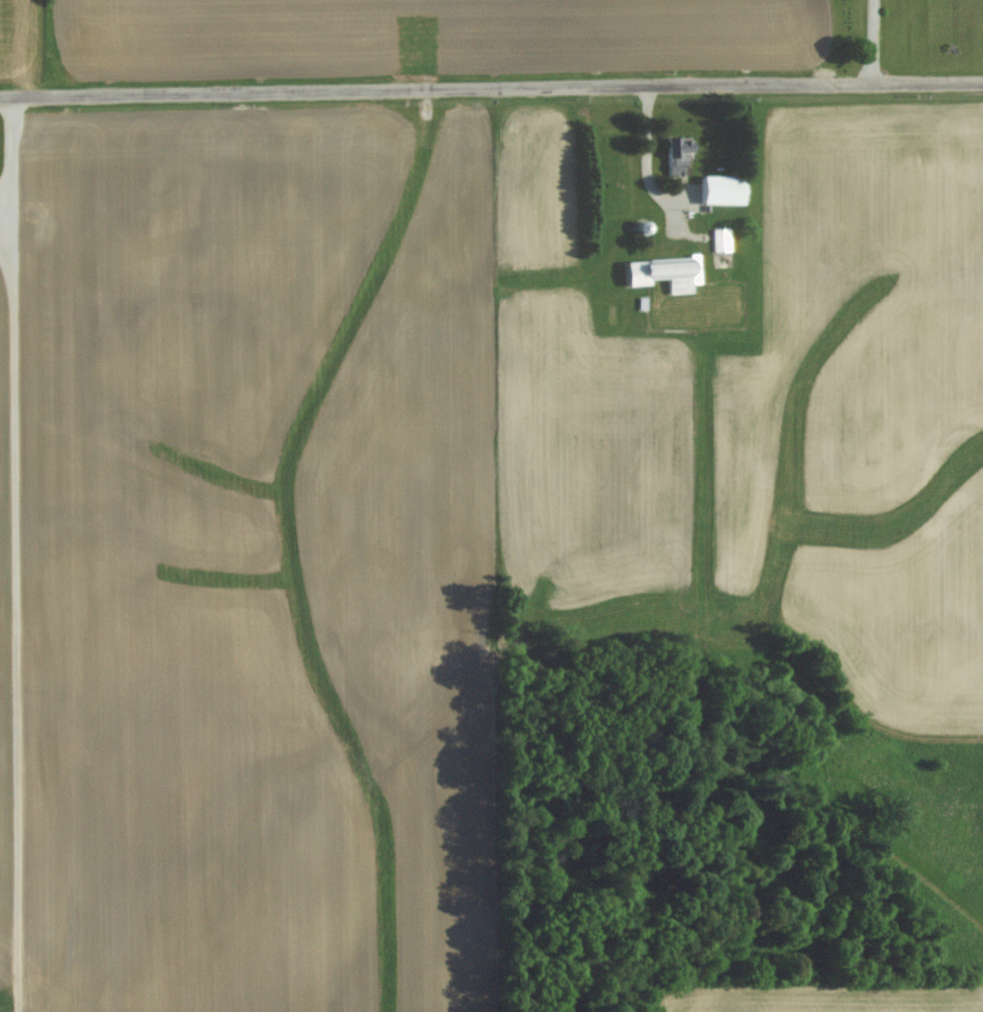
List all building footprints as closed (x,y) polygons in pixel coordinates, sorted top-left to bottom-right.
[(692,137),(668,137),(668,173),(692,173),(692,137)] [(701,204),(744,204),(744,176),(701,176),(701,204)] [(17,218),(11,206),(4,210),(10,222),(17,218)] [(714,228),(714,250),(731,250),(731,228),(714,228)] [(702,282),(700,255),(626,260),(627,285),(651,283),(651,278),(668,277),(669,293),(694,292),(693,283),(702,282)]
